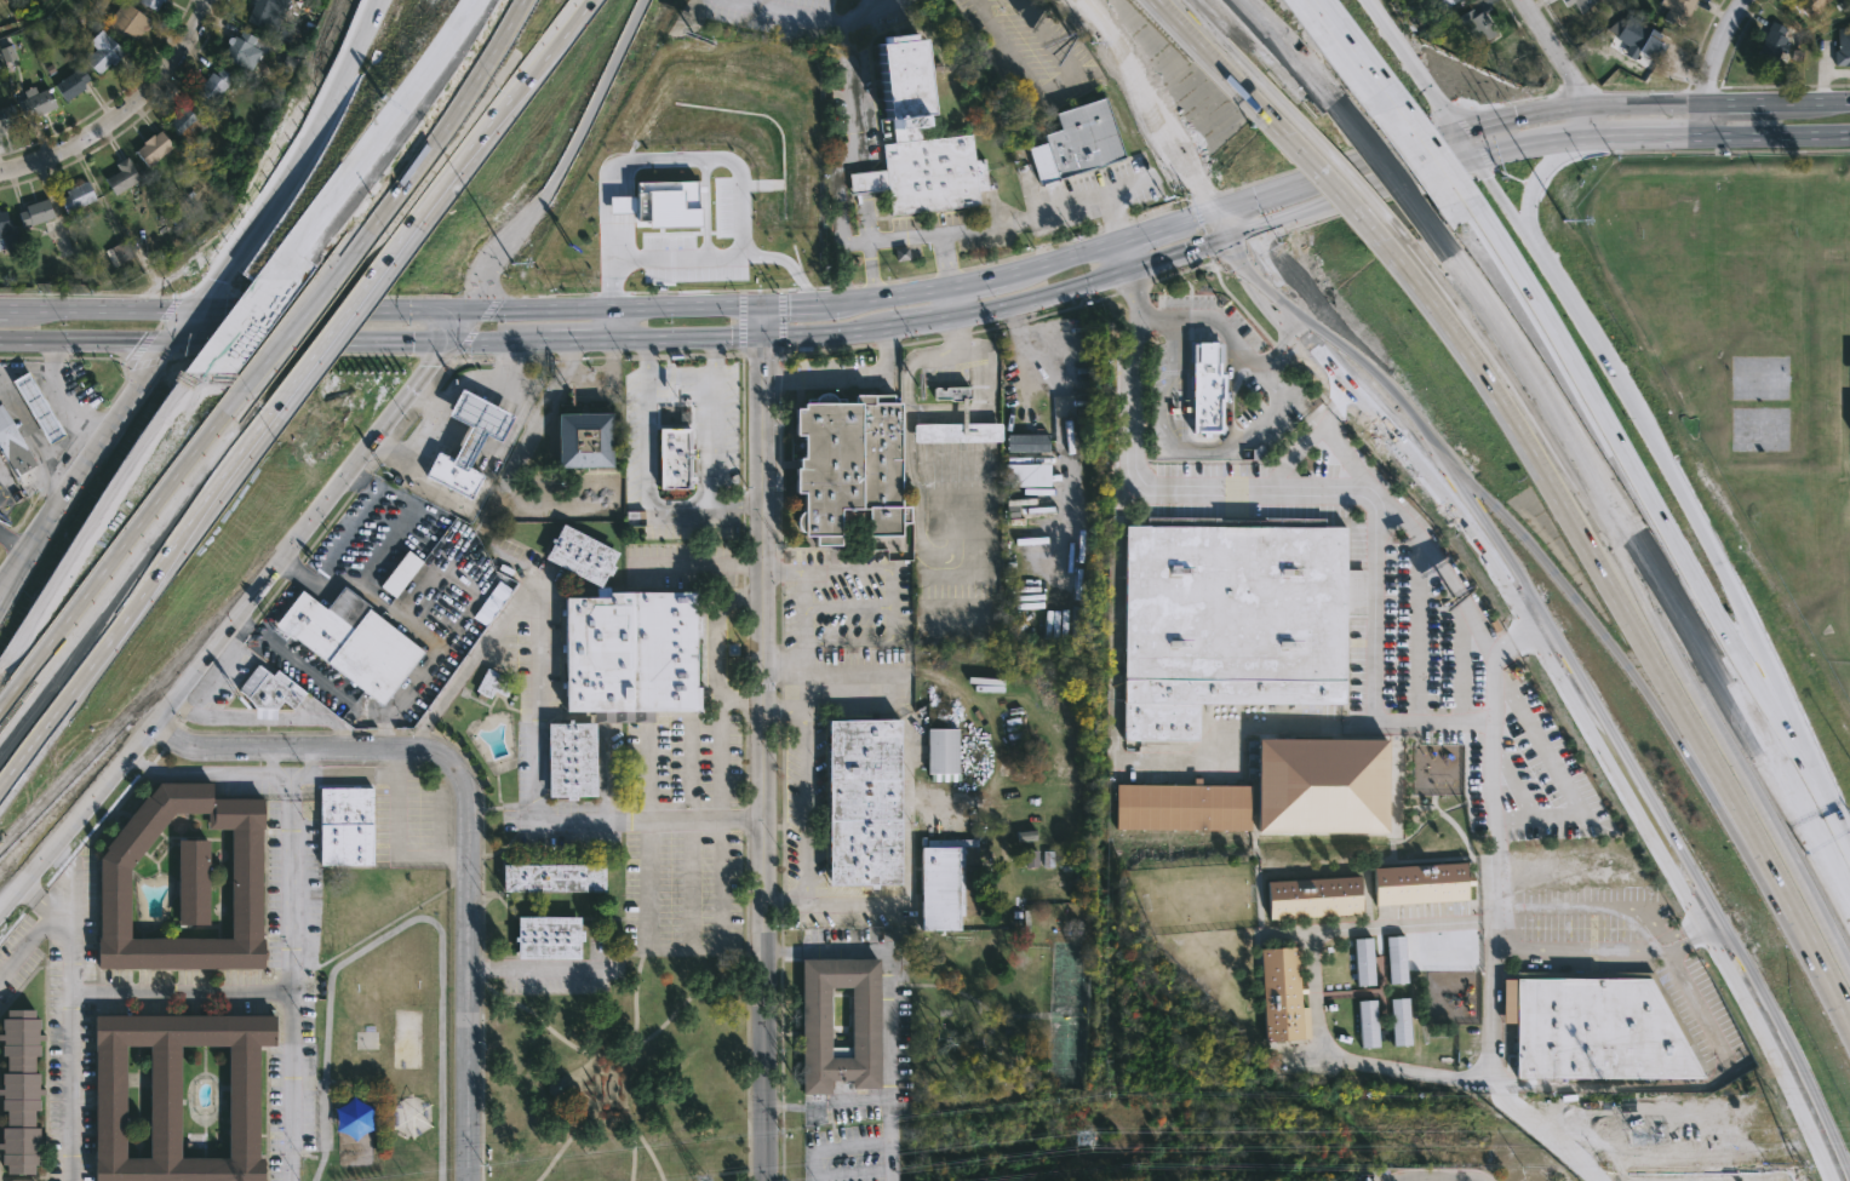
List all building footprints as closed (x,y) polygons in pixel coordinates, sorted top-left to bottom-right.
[(144,24),(128,45),(102,25),(120,0),(147,19),(144,24)] [(134,2),(136,0),(162,0),(155,13),(134,2)] [(242,22),(252,0),(286,0),(269,33),(242,22)] [(1443,8),(1438,0),(1457,0),(1443,8)] [(1577,12),(1570,0),(1595,0),(1596,1),(1577,12)] [(1659,5),(1661,0),(1694,0),(1680,29),(1661,19),(1666,8),(1659,5)] [(1792,6),(1799,0),(1829,0),(1828,1),(1808,19),(1800,12),(1799,13),(1792,6)] [(1488,23),(1496,36),(1488,42),(1484,35),(1473,42),(1461,24),(1484,10),(1491,21),(1488,23)] [(1787,47),(1783,55),(1780,52),(1775,62),(1766,57),(1765,59),(1756,55),(1771,22),(1788,33),(1783,45),(1787,47)] [(1837,28),(1849,28),(1849,65),(1833,65),(1833,51),(1835,51),(1837,28)] [(115,61),(109,67),(107,64),(94,75),(80,61),(92,50),(85,42),(97,29),(121,53),(114,59),(115,61)] [(244,31),(269,44),(263,53),(259,52),(247,74),(218,58),(231,34),(236,36),(240,29),(244,31)] [(1661,38),(1659,42),(1666,47),(1656,63),(1645,56),(1639,67),(1627,59),(1631,51),(1637,55),(1638,52),(1636,51),(1644,36),(1646,38),(1650,31),(1661,38)] [(909,35),(909,41),(918,40),(927,116),(918,117),(921,138),(970,132),(974,157),(984,157),(987,188),(978,189),(980,203),(899,212),(895,187),(849,191),(848,173),(893,167),(890,142),(894,141),(893,132),(888,133),(887,122),(882,122),(874,46),(882,45),(881,39),(909,35)] [(15,59),(11,45),(0,48),(0,53),(2,62),(15,59)] [(81,88),(62,103),(50,86),(78,67),(87,79),(79,85),(81,88)] [(222,71),(230,79),(210,105),(191,91),(207,73),(212,75),(217,68),(222,71)] [(44,111),(31,117),(29,114),(23,116),(17,102),(45,88),(53,107),(44,111)] [(1122,159),(1037,188),(1024,150),(1043,143),(1041,137),(1058,131),(1053,115),(1101,99),(1122,159)] [(191,104),(201,114),(193,121),(201,131),(184,147),(164,125),(171,117),(168,115),(174,110),(176,111),(182,107),(183,108),(189,102),(191,104)] [(2,130),(0,130),(0,108),(8,105),(15,125),(1,128),(2,130)] [(160,132),(172,147),(144,168),(132,153),(141,145),(138,143),(149,134),(150,137),(159,130),(160,132)] [(128,185),(110,195),(102,180),(116,172),(113,165),(127,156),(139,179),(128,185)] [(84,182),(92,201),(63,213),(57,199),(64,196),(62,193),(67,190),(67,189),(84,182)] [(699,228),(629,228),(629,184),(700,184),(699,228)] [(41,222),(22,229),(16,213),(23,211),(22,206),(45,199),(51,218),(41,222)] [(12,228),(0,229),(0,212),(6,211),(7,219),(11,219),(12,228)] [(133,257),(111,269),(102,251),(124,240),(133,257)] [(894,248),(895,261),(909,260),(907,247),(894,248)] [(1222,339),(1222,369),(1226,369),(1225,436),(1210,436),(1210,440),(1197,440),(1197,436),(1186,436),(1187,339),(1222,339)] [(61,435),(44,445),(7,382),(24,371),(61,435)] [(451,459),(468,426),(446,414),(459,388),(514,415),(499,443),(483,435),(466,468),(451,459)] [(969,388),(969,399),(966,400),(964,424),(980,424),(1001,424),(1001,440),(981,441),(913,441),(915,425),(961,424),(961,401),(933,399),(934,388),(938,388),(939,391),(944,391),(945,388),(969,388)] [(835,397),(843,399),(843,402),(853,402),(853,394),(893,395),(893,402),(899,402),(898,506),(909,506),(909,526),(903,526),(901,539),(869,539),(870,512),(838,512),(837,545),(813,545),(813,535),(801,535),(801,532),(795,527),(794,517),(801,510),(801,491),(792,491),(792,466),(795,466),(795,457),(801,457),(801,434),(792,434),(792,407),(800,407),(800,402),(806,402),(806,399),(814,399),(821,392),(829,392),(835,397)] [(22,447),(0,459),(0,410),(22,447)] [(609,468),(555,468),(555,414),(608,414),(609,468)] [(691,425),(691,445),(694,445),(694,461),(691,461),(691,472),(695,472),(695,493),(655,493),(655,491),(654,491),(654,425),(691,425)] [(1007,452),(1048,453),(1048,435),(1007,434),(1007,452)] [(466,468),(482,476),(470,499),(424,476),(436,452),(451,459),(466,468)] [(1003,487),(1049,486),(1048,464),(1003,465),(1003,487)] [(1323,517),(1323,526),(1345,526),(1345,569),(1365,569),(1364,617),(1344,617),(1344,704),(1196,703),(1196,740),(1122,740),(1123,524),(1145,524),(1145,516),(1232,517),(1232,521),(1265,521),(1265,517),(1323,517)] [(559,523),(614,552),(607,564),(611,566),(606,575),(602,573),(595,586),(540,557),(549,541),(546,540),(548,538),(550,539),(559,523)] [(396,598),(419,559),(404,550),(381,589),(396,598)] [(368,607),(366,609),(418,649),(376,704),(270,624),(297,589),(321,608),(339,585),(368,607)] [(689,590),(689,613),(694,613),(694,637),(691,637),(691,687),(695,687),(695,710),(651,710),(651,722),(591,722),(591,711),(560,711),(559,596),(603,596),(603,591),(689,590)] [(253,664),(269,675),(273,670),(302,693),(290,709),(277,699),(271,707),(271,720),(251,718),(250,707),(234,689),(253,664)] [(510,682),(503,696),(491,690),(487,698),(472,690),(485,667),(510,682)] [(567,718),(567,722),(591,722),(591,796),(571,796),(571,799),(561,799),(561,797),(543,797),(543,722),(563,722),(563,718),(567,718)] [(897,885),(824,885),(824,720),(895,720),(897,885)] [(956,728),(956,744),(963,744),(963,752),(955,752),(955,780),(929,780),(929,773),(924,773),(924,728),(956,728)] [(1255,832),(1255,738),(1385,738),(1386,832),(1255,832)] [(205,782),(205,798),(258,798),(258,829),(256,829),(258,969),(91,969),(91,938),(93,938),(92,859),(101,849),(98,848),(141,796),(142,797),(154,782),(205,782)] [(1248,831),(1115,831),(1115,785),(1248,785),(1248,831)] [(320,868),(315,868),(316,787),(371,789),(370,868),(336,868),(320,868)] [(182,924),(182,927),(172,925),(172,839),(202,839),(202,924),(182,924)] [(956,930),(917,930),(917,847),(926,847),(926,839),(976,839),(976,916),(968,916),(968,930),(956,930)] [(600,865),(600,867),(602,867),(602,889),(600,889),(600,892),(498,890),(498,865),(600,865)] [(1467,905),(1466,866),(1374,870),(1375,909),(1467,905)] [(575,917),(575,930),(579,930),(579,941),(575,941),(575,959),(512,958),(512,941),(509,941),(509,936),(512,936),(512,917),(575,917)] [(876,958),(876,1089),(847,1089),(847,1082),(826,1082),(826,1094),(798,1094),(798,958),(876,958)] [(1703,1079),(1514,1080),(1514,971),(1653,971),(1691,1043),(1685,1045),(1703,1079)] [(5,1166),(0,1166),(0,1145),(0,1128),(5,1128),(5,1111),(0,1112),(0,1097),(1,1097),(1,1095),(0,1095),(0,1089),(1,1089),(1,1073),(5,1073),(5,1056),(0,1056),(0,1040),(0,1034),(1,1034),(1,1019),(5,1019),(5,1010),(34,1010),(34,1019),(38,1019),(38,1034),(44,1034),(44,1040),(36,1040),(36,1045),(38,1045),(38,1059),(31,1059),(31,1074),(38,1073),(38,1089),(44,1089),(44,1096),(36,1096),(36,1100),(39,1100),(39,1112),(33,1112),(33,1129),(36,1129),(36,1145),(42,1145),(42,1150),(36,1150),(36,1154),(40,1154),(40,1158),(36,1158),(36,1162),(40,1162),(40,1168),(33,1168),(33,1171),(35,1171),(35,1175),(5,1175),(5,1166)] [(258,1158),(258,1180),(87,1180),(88,1015),(269,1016),(269,1045),(253,1045),(252,1158),(258,1158)] [(426,1126),(409,1137),(390,1128),(389,1107),(407,1095),(425,1105),(426,1126)] [(370,1130),(351,1141),(332,1131),(331,1110),(349,1097),(368,1108),(370,1130)]
